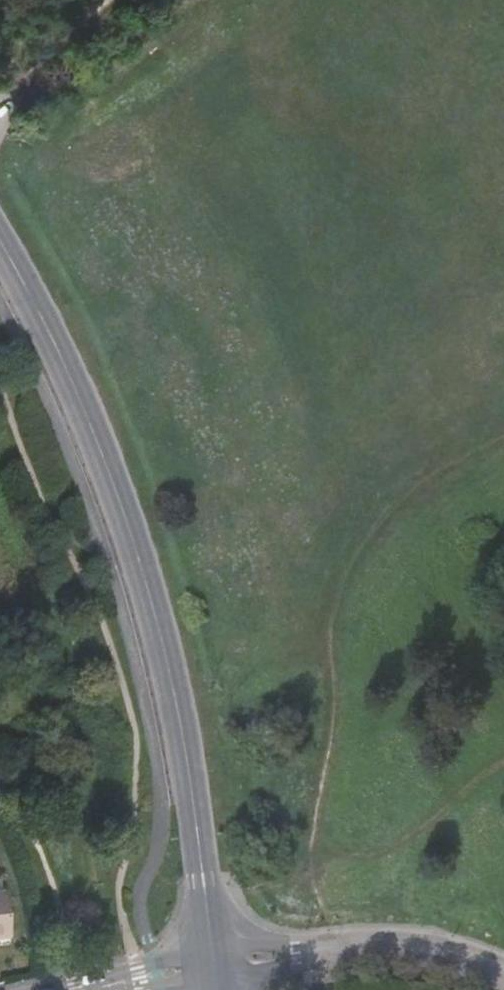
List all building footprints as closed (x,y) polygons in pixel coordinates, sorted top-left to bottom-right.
[(9,937),(4,893),(0,893),(0,938),(9,937)]
